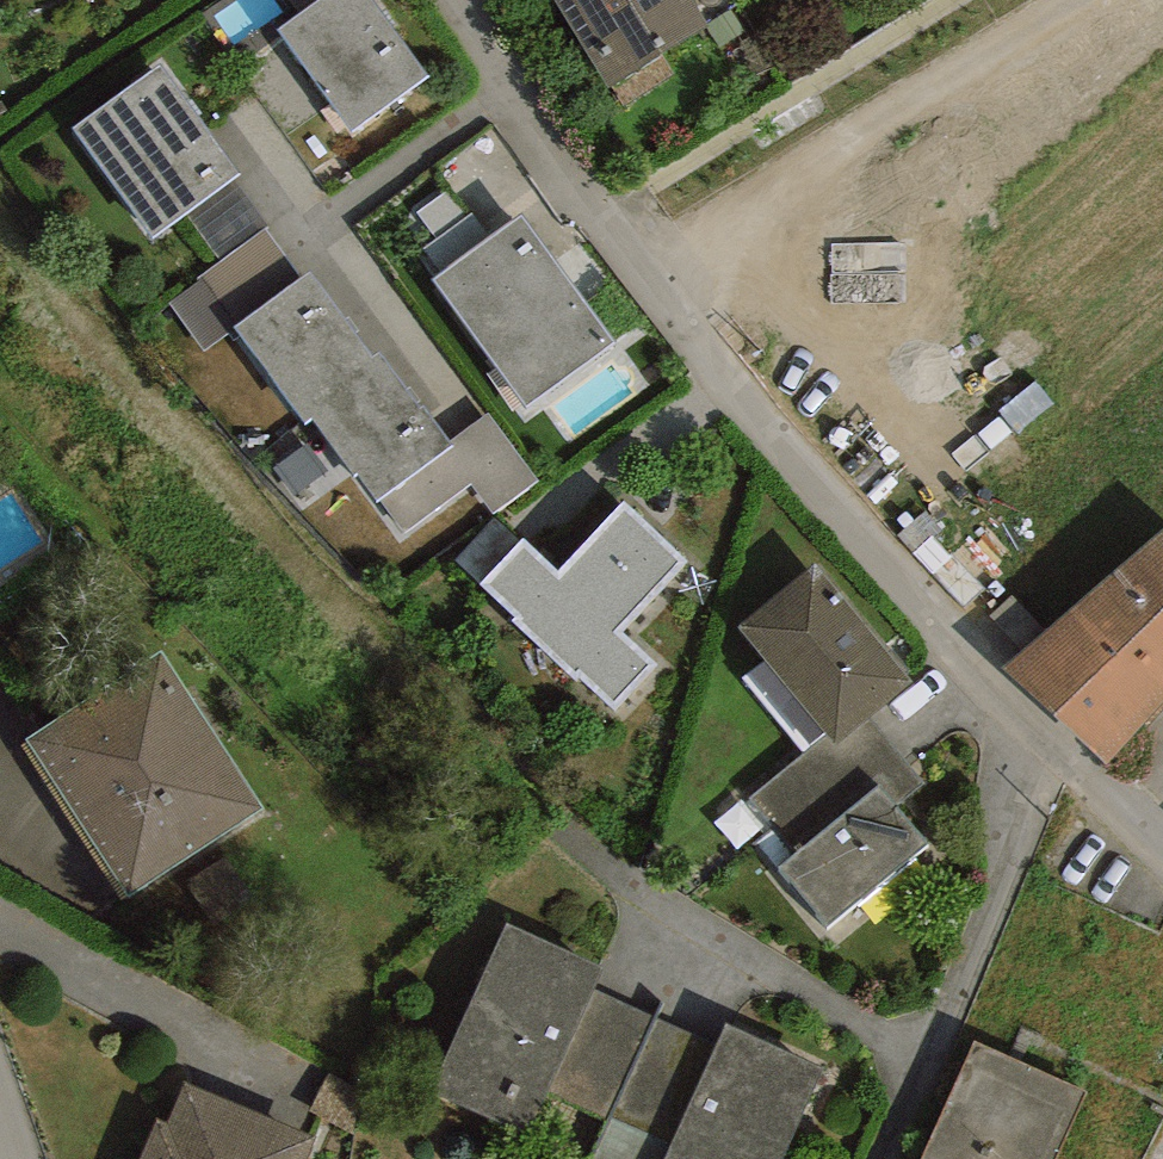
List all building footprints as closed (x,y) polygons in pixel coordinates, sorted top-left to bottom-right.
[(373,0),(319,0),(277,30),(351,131),(428,75),(373,0)] [(608,87),(708,25),(705,20),(692,0),(553,0),(608,87)] [(736,2),(735,0),(692,0),(705,20),(736,2)] [(239,173),(161,66),(73,129),(152,236),(185,212),(233,178),(239,173)] [(221,262),(265,229),(269,227),(233,178),(185,212),(221,262)] [(442,272),(489,237),(472,213),(423,249),(442,272)] [(527,406),(615,342),(521,214),(489,237),(442,272),(432,279),(527,406)] [(234,328),(301,279),(265,229),(221,262),(198,278),(199,281),(170,303),(204,352),(229,334),(234,340),(240,336),(234,328)] [(304,424),(313,417),(388,364),(379,354),(373,358),(310,272),(301,279),(234,328),(240,336),(304,424)] [(380,499),(453,446),(450,442),(410,387),(406,390),(388,364),(313,417),(354,476),(357,474),(377,501),(380,499)] [(488,414),(450,442),(453,446),(380,499),(405,531),(471,482),(494,512),(537,480),(488,414)] [(622,632),(688,562),(625,503),(559,573),(523,540),(481,584),(517,618),(514,621),(576,680),(579,676),(616,710),(658,666),(622,632)] [(1002,668),(1108,765),(1162,703),(1162,531),(1002,668)] [(913,684),(816,565),(740,627),(828,735),(837,746),(870,719),(913,684)] [(264,809),(161,652),(26,739),(129,897),(264,809)] [(828,735),(751,799),(799,849),(879,784),(897,806),(924,783),(870,719),(837,746),(828,735)] [(897,806),(879,784),(799,849),(777,867),(826,928),(929,844),(897,806)] [(603,967),(510,925),(432,1093),(524,1136),(546,1093),(593,990),(603,967)] [(546,1093),(608,1121),(654,1017),(593,990),(546,1093)] [(718,1045),(654,1017),(608,1121),(590,1158),(666,1158),(718,1045)] [(728,1024),(718,1045),(666,1158),(781,1158),(823,1067),(728,1024)] [(974,1043),(923,1158),(1059,1158),(1088,1093),(974,1043)] [(316,1137),(185,1083),(167,1124),(158,1120),(142,1158),(307,1158),(316,1137)]
